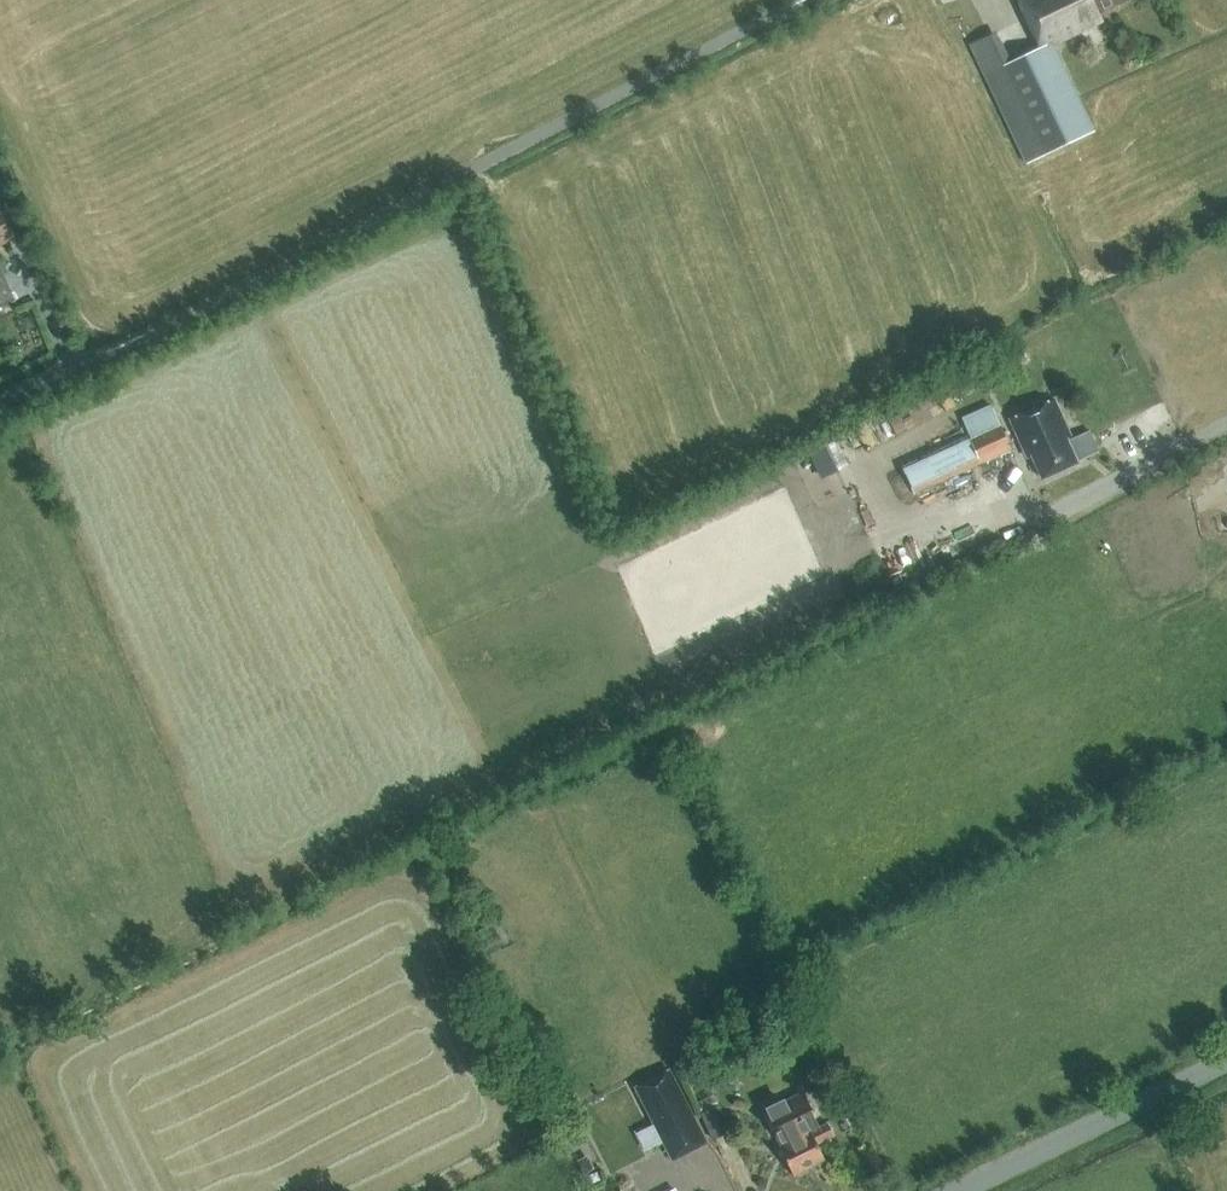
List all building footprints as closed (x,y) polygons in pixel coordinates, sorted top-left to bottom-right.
[(1126,0),(1017,0),(1041,50),(986,77),(1028,164),(1094,132),(1053,45),(1102,21),(1098,14),(1126,0)] [(11,239),(0,212),(0,243),(11,239)] [(14,300),(0,268),(0,307),(14,300)] [(1043,478),(1076,463),(1065,439),(1070,437),(1053,401),(1011,420),(1027,456),(1032,454),(1043,478)] [(962,418),(971,439),(903,470),(914,494),(1011,449),(991,405),(962,418)] [(672,1161),(708,1143),(669,1067),(634,1085),(672,1161)] [(765,1112),(760,1101),(758,1102),(772,1130),(774,1129),(782,1146),(780,1147),(794,1176),(825,1161),(817,1144),(834,1136),(828,1124),(820,1128),(811,1110),(813,1110),(800,1082),(798,1082),(804,1094),(765,1112)] [(732,1131),(719,1104),(701,1112),(714,1139),(732,1131)]
